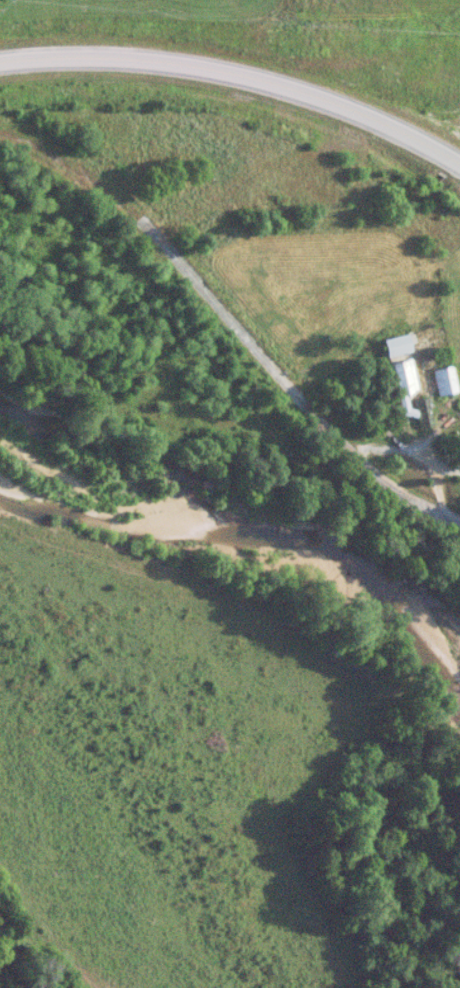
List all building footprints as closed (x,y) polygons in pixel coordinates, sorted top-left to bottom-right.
[(377,357),(404,352),(401,335),(374,339),(377,357)] [(383,398),(394,396),(399,419),(408,417),(404,392),(414,390),(408,358),(376,363),(383,398)] [(436,396),(456,391),(450,364),(429,369),(436,396)]
